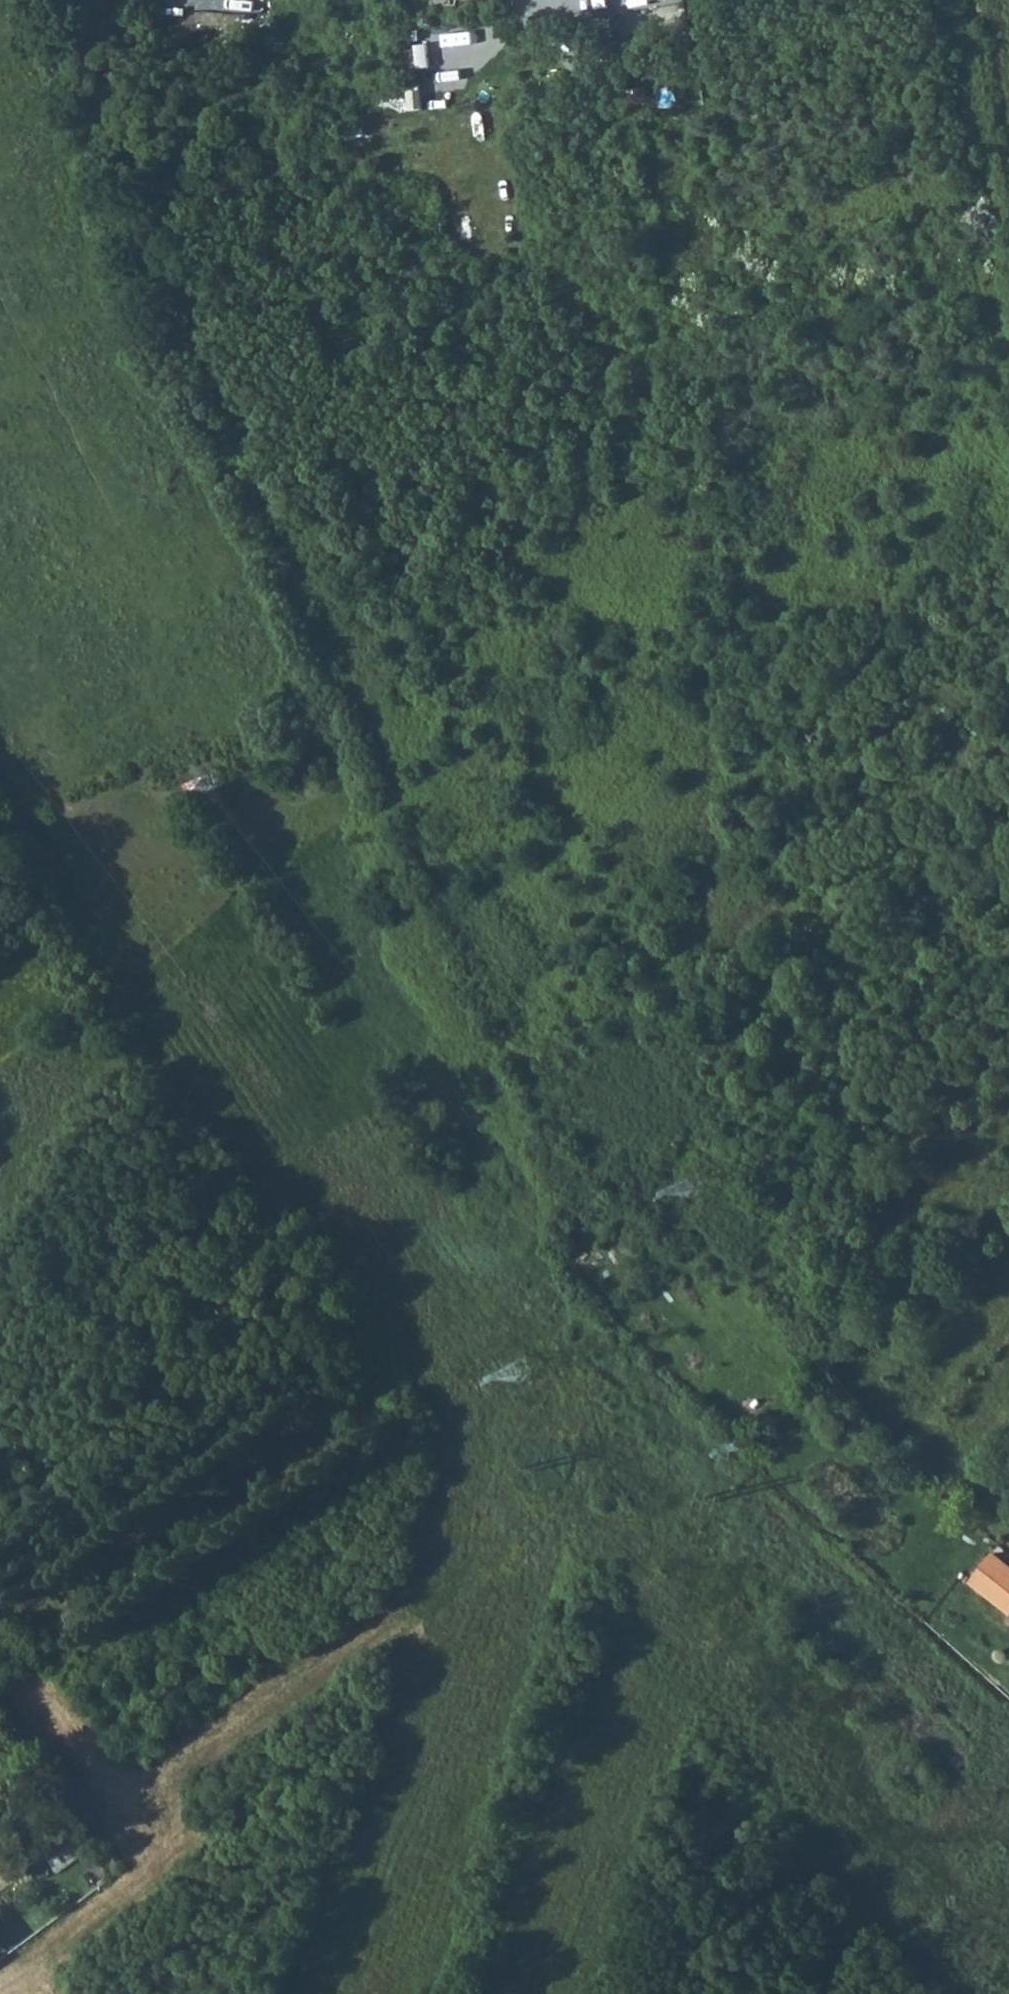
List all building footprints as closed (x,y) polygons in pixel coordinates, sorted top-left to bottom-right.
[(567,13),(600,7),(599,0),(565,0),(567,13)] [(993,1551),(975,1576),(1008,1603),(1008,1563),(993,1551)]
